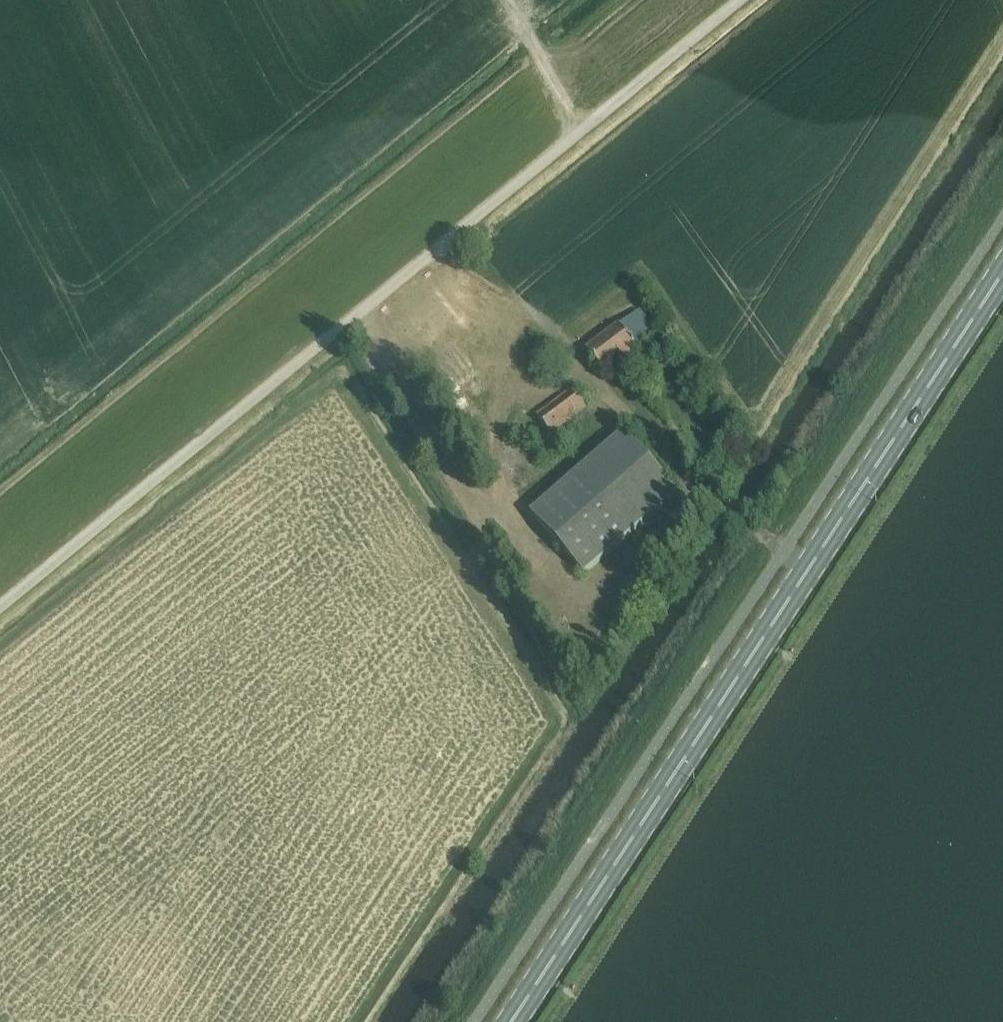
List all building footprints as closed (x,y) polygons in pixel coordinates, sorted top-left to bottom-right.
[(637,350),(656,334),(642,315),(621,331),(617,326),(586,350),(604,374),(625,359),(629,362),(637,356),(636,350),(637,350)] [(550,434),(586,407),(573,391),(538,418),(541,422),(506,449),(529,478),(563,450),(550,434)] [(531,514),(584,574),(676,493),(624,433),(531,514)]
